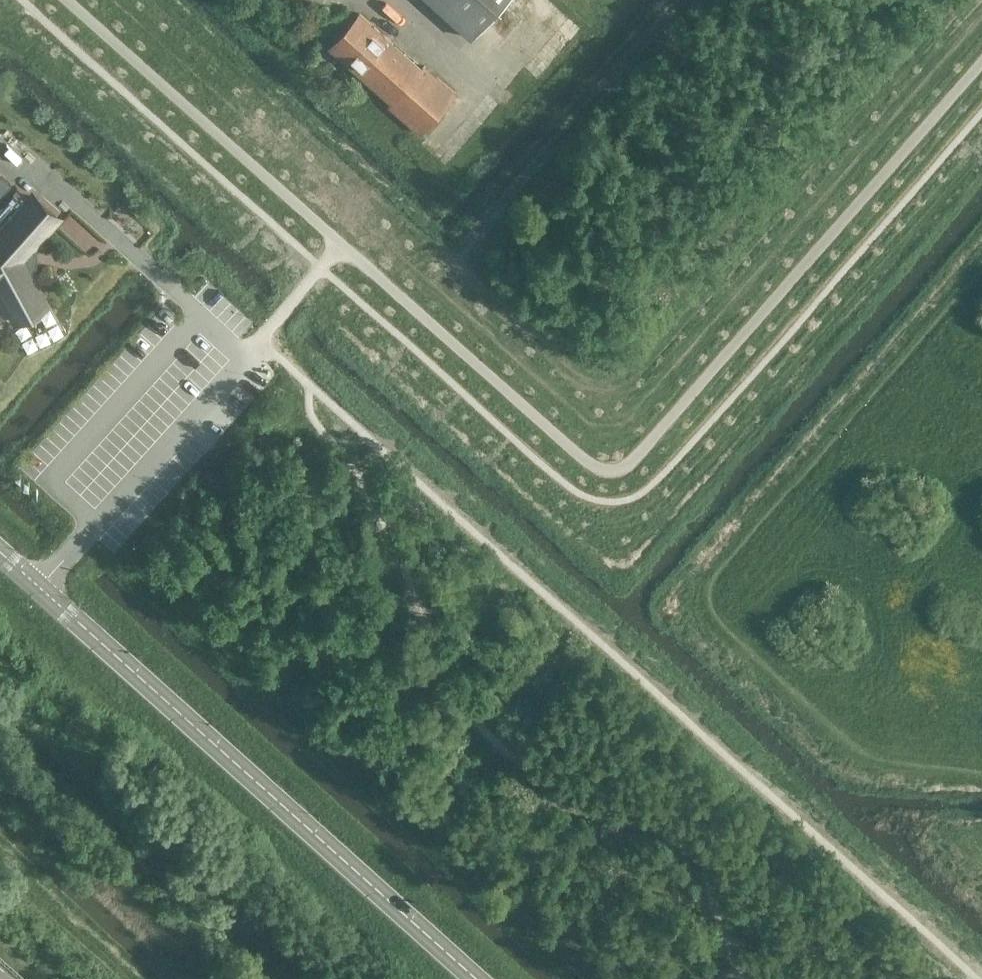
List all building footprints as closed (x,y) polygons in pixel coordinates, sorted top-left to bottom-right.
[(508,0),(427,0),(472,40),(508,0)] [(420,133),(456,93),(425,66),(421,70),(359,15),(330,47),(392,103),(389,106),(420,133)] [(12,184),(0,174),(0,197),(12,184)] [(16,317),(44,302),(30,277),(26,269),(30,267),(30,266),(32,263),(33,255),(31,252),(28,249),(57,217),(34,196),(30,200),(16,188),(0,206),(0,287),(16,317)] [(43,339),(63,331),(53,307),(33,315),(43,339)]
